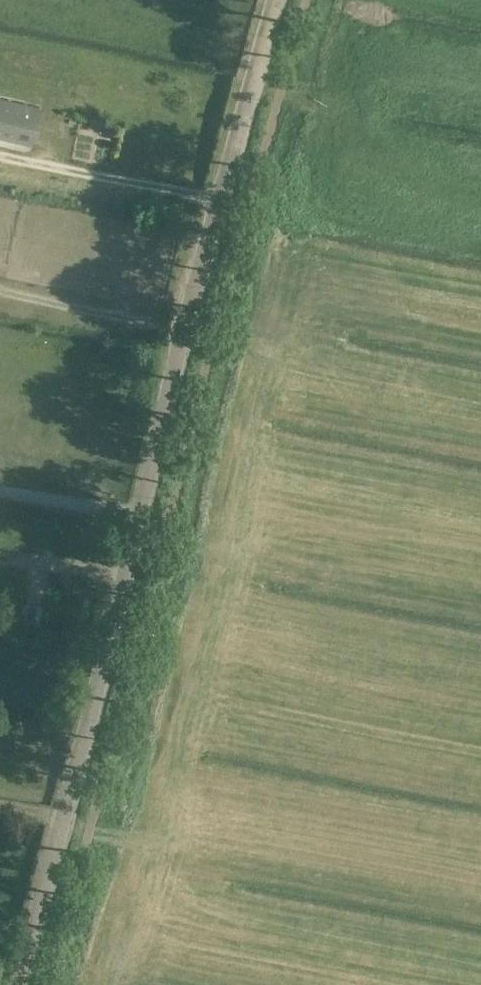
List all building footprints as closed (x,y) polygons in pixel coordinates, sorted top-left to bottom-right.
[(40,105),(0,96),(0,137),(31,145),(40,105)]
